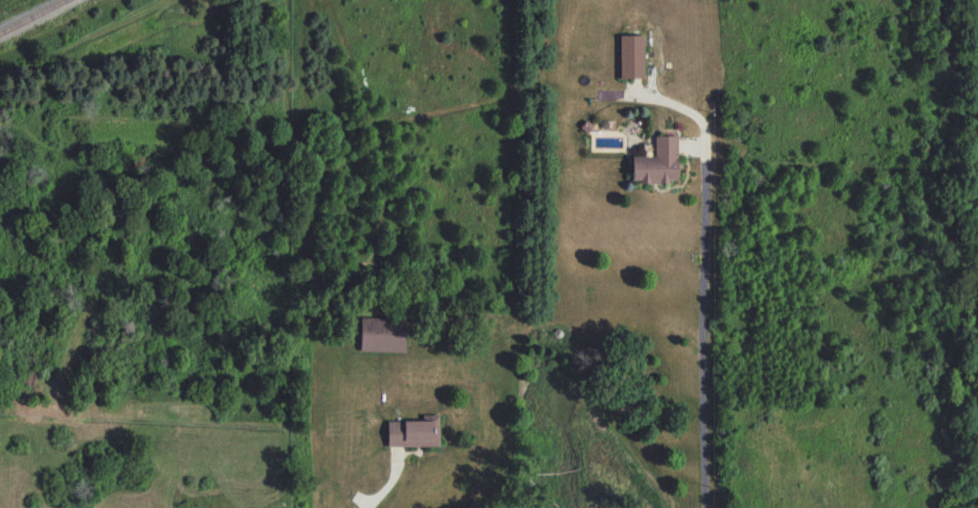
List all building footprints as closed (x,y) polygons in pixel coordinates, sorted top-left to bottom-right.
[(644,34),(619,35),(620,78),(644,78),(644,34)] [(678,179),(677,135),(655,136),(655,155),(631,156),(632,183),(669,182),(669,179),(678,179)] [(360,351),(405,352),(406,318),(361,317),(360,351)] [(439,446),(438,415),(422,415),(422,420),(387,421),(387,446),(439,446)]
